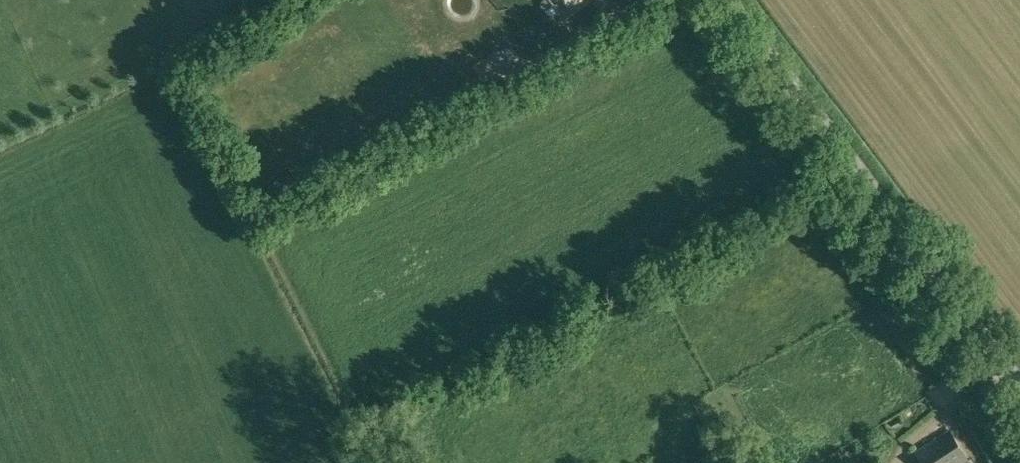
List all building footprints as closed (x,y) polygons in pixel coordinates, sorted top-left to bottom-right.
[(573,10),(586,0),(566,0),(573,10)] [(923,462),(973,462),(950,429),(916,452),(923,462)] [(728,436),(721,439),(724,446),(732,443),(728,436)]
